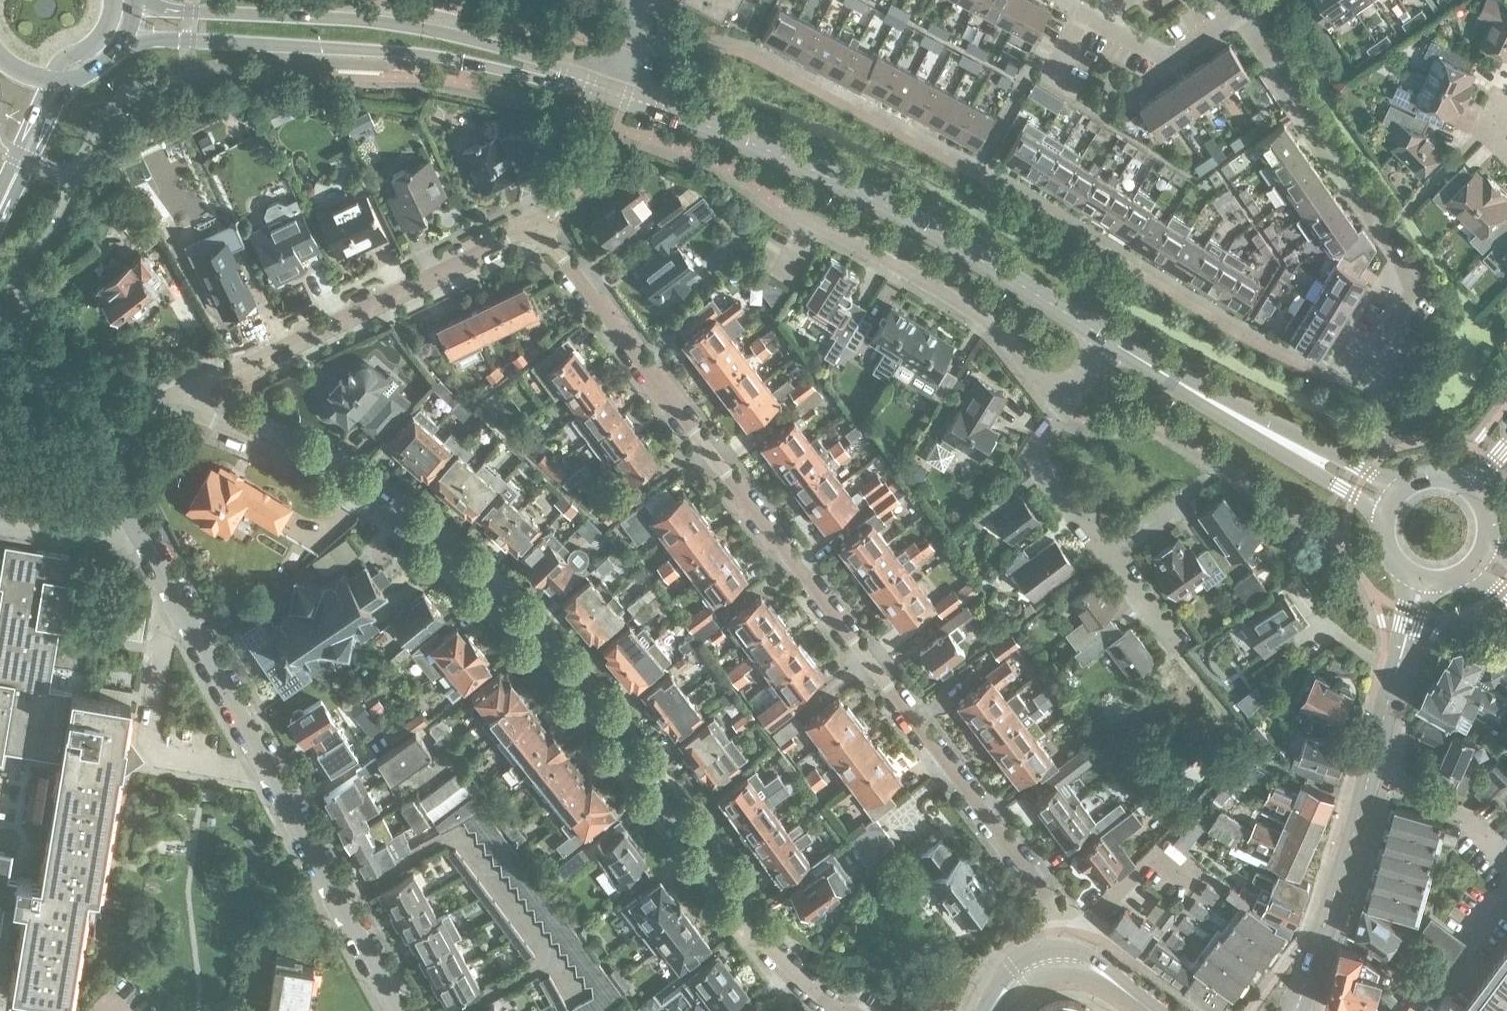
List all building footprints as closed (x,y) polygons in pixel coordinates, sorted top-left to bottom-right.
[(727,16),(736,0),(695,0),(727,17),(727,16)] [(867,2),(864,0),(855,0),(852,5),(862,10),(867,2)] [(994,16),(1002,0),(977,0),(974,6),(994,16)] [(1013,26),(1026,0),(1002,0),(994,16),(1013,26)] [(1049,6),(1037,0),(1026,0),(1013,26),(1033,36),(1049,6)] [(1350,0),(1316,0),(1312,3),(1327,25),(1336,19),(1338,22),(1356,10),(1350,0)] [(1356,10),(1371,0),(1350,0),(1356,10)] [(1505,0),(1503,0),(1502,0),(1485,0),(1480,12),(1494,18),(1483,43),(1506,54),(1506,1),(1505,0)] [(891,1),(888,6),(887,9),(897,14),(901,6),(891,1)] [(762,35),(782,46),(798,15),(778,5),(762,35)] [(755,6),(750,16),(758,20),(763,10),(755,6)] [(911,12),(901,6),(897,14),(906,20),(911,12)] [(1413,15),(1417,21),(1427,14),(1423,8),(1413,15)] [(883,17),(892,22),(897,14),(887,9),(883,17)] [(902,28),(905,23),(906,20),(897,14),(892,22),(902,28)] [(782,46),(801,56),(817,25),(798,15),(782,46)] [(1417,21),(1413,15),(1403,22),(1407,28),(1417,21)] [(750,16),(744,26),(753,30),(758,20),(750,16)] [(926,27),(936,32),(940,24),(931,19),(926,27)] [(936,32),(946,37),(950,29),(940,24),(936,32)] [(801,56),(820,66),(836,35),(817,25),(801,56)] [(919,40),(929,45),(933,37),(924,32),(919,40)] [(1378,40),(1382,46),(1392,39),(1388,33),(1378,40)] [(852,34),(848,42),(836,35),(820,66),(839,76),(855,46),(855,45),(859,38),(852,34)] [(939,51),(943,42),(933,37),(929,45),(939,51)] [(964,47),(974,52),(979,44),(969,39),(964,47)] [(1435,58),(1427,75),(1468,95),(1474,83),(1469,81),(1474,70),(1471,68),(1476,57),(1456,47),(1451,48),(1432,39),(1425,53),(1435,58)] [(1382,46),(1378,40),(1368,47),(1372,53),(1382,46)] [(984,58),(984,57),(989,49),(979,44),(974,52),(984,58)] [(1210,57),(1230,85),(1248,72),(1229,44),(1210,57)] [(839,76),(858,86),(859,86),(861,83),(860,83),(874,56),(874,55),(855,46),(839,76)] [(895,62),(876,52),(874,55),(874,56),(860,83),(861,83),(879,93),(895,62)] [(957,60),(967,66),(972,57),(962,52),(957,60)] [(977,71),(981,63),(981,62),(972,57),(967,66),(977,71)] [(1230,85),(1210,57),(1193,69),(1212,97),(1230,85)] [(1008,60),(1004,67),(1013,72),(1017,65),(1008,60)] [(879,93),(899,103),(915,72),(895,62),(879,93)] [(1193,69),(1175,81),(1194,109),(1212,97),(1193,69)] [(899,103),(918,113),(934,82),(915,72),(899,103)] [(1007,86),(1010,80),(1010,78),(1001,73),(997,81),(1007,86)] [(1422,112),(1421,114),(1430,118),(1444,125),(1449,114),(1453,115),(1458,104),(1463,106),(1468,95),(1427,75),(1419,93),(1409,87),(1402,102),(1422,112)] [(1177,122),(1194,109),(1175,81),(1157,93),(1177,122)] [(918,113),(937,123),(953,92),(934,82),(918,113)] [(1060,107),(1064,100),(1036,82),(1030,93),(1058,110),(1060,107)] [(937,123),(956,133),(972,103),(953,92),(937,123)] [(1158,134),(1177,122),(1157,93),(1139,106),(1158,134)] [(293,115),(284,97),(266,105),(275,123),(293,115)] [(1076,106),(1074,104),(1065,99),(1060,107),(1071,114),(1076,106)] [(1424,131),(1430,118),(1421,114),(1420,115),(1391,102),(1383,119),(1396,125),(1392,132),(1406,139),(1398,147),(1422,172),(1445,149),(1428,132),(1424,131)] [(992,113),(972,103),(956,133),(976,144),(992,113)] [(344,122),(350,134),(363,128),(357,116),(344,122)] [(1085,123),(1096,130),(1101,122),(1090,116),(1085,123)] [(1256,122),(1261,129),(1270,123),(1265,116),(1256,122)] [(1003,156),(1022,168),(1040,138),(1045,130),(1026,118),(1003,156)] [(1107,137),(1112,129),(1101,122),(1096,130),(1107,137)] [(1261,129),(1256,122),(1247,128),(1252,135),(1261,129)] [(1267,160),(1296,140),(1283,122),(1254,142),(1267,160)] [(1238,135),(1243,142),(1252,135),(1247,128),(1238,135)] [(1045,130),(1040,138),(1022,168),(1040,179),(1064,142),(1045,130)] [(499,137),(497,133),(481,141),(479,138),(474,140),(475,143),(464,149),(484,188),(525,168),(538,172),(546,141),(509,131),(499,137)] [(1243,142),(1238,135),(1229,141),(1234,148),(1243,142)] [(1122,146),(1133,153),(1138,145),(1127,139),(1122,146)] [(1296,140),(1267,160),(1279,178),(1308,158),(1296,140)] [(1082,153),(1064,142),(1040,179),(1059,191),(1077,161),(1082,153)] [(1144,160),(1149,152),(1138,145),(1133,153),(1144,160)] [(1202,159),(1208,167),(1217,160),(1212,152),(1202,159)] [(1308,158),(1279,178),(1272,183),(1284,200),(1291,195),(1292,196),(1320,176),(1308,158)] [(423,203),(446,192),(430,159),(412,168),(410,165),(405,168),(407,171),(395,176),(401,190),(390,196),(405,225),(428,214),(423,203)] [(1208,167),(1202,159),(1193,165),(1199,173),(1208,167)] [(1220,164),(1228,175),(1235,170),(1228,159),(1220,164)] [(1059,191),(1077,202),(1095,173),(1100,165),(1093,161),(1089,168),(1077,161),(1059,191)] [(1159,169),(1170,176),(1174,168),(1163,161),(1159,169)] [(1452,202),(1466,215),(1498,183),(1489,174),(1485,178),(1476,169),(1473,172),(1464,163),(1433,195),(1447,208),(1452,202)] [(1181,183),(1185,175),(1174,168),(1170,176),(1181,183)] [(1215,184),(1223,178),(1215,168),(1208,173),(1215,184)] [(1114,184),(1118,177),(1112,172),(1107,180),(1095,173),(1077,202),(1095,213),(1114,184)] [(1320,176),(1292,196),(1304,213),(1332,194),(1320,176)] [(623,208),(643,193),(636,183),(605,207),(608,211),(594,221),(609,241),(634,222),(623,208)] [(1498,183),(1466,215),(1479,229),(1471,237),(1484,250),(1497,237),(1498,238),(1506,229),(1506,211),(1506,210),(1506,209),(1506,200),(1503,196),(1506,192),(1498,183)] [(1132,195),(1114,184),(1095,213),(1113,225),(1132,195)] [(1245,201),(1253,196),(1245,185),(1238,190),(1245,201)] [(1156,200),(1137,188),(1136,187),(1132,195),(1113,225),(1131,236),(1132,236),(1148,210),(1149,211),(1156,200)] [(368,243),(386,234),(366,192),(336,207),(335,203),(319,211),(339,252),(366,239),(368,243)] [(661,224),(687,204),(677,192),(652,211),(661,224)] [(1234,209),(1241,205),(1233,194),(1226,199),(1234,209)] [(1332,194),(1304,213),(1296,219),(1308,237),(1316,231),(1345,211),(1332,194)] [(1253,196),(1245,201),(1253,212),(1260,207),(1253,196)] [(301,257),(320,248),(297,198),(287,203),(279,200),(269,205),(266,213),(270,222),(252,230),(277,282),(306,268),(301,257)] [(1241,205),(1234,209),(1241,220),(1248,215),(1241,205)] [(635,269),(644,280),(657,297),(670,288),(676,295),(689,285),(670,260),(679,254),(666,238),(692,218),(685,209),(652,234),(662,248),(635,269)] [(1129,239),(1148,251),(1167,222),(1149,211),(1148,210),(1132,236),(1131,236),(1129,239)] [(1363,248),(1369,257),(1375,247),(1361,226),(1357,229),(1345,211),(1316,231),(1329,250),(1336,245),(1341,252),(1350,257),(1363,248)] [(1191,225),(1190,225),(1172,214),(1167,222),(1148,251),(1167,263),(1185,233),(1185,234),(1191,225)] [(253,298),(230,249),(244,242),(234,219),(204,233),(208,241),(188,251),(210,299),(217,296),(224,311),(253,298)] [(1270,237),(1277,232),(1270,221),(1263,226),(1270,237)] [(148,225),(135,235),(145,248),(158,238),(148,225)] [(1258,245),(1265,240),(1258,229),(1251,234),(1258,245)] [(1498,238),(1500,240),(1484,256),(1497,269),(1505,260),(1506,262),(1506,229),(1498,238)] [(1277,232),(1270,237),(1277,247),(1285,242),(1277,232)] [(1203,245),(1185,234),(1185,233),(1167,263),(1185,274),(1203,245)] [(1185,274),(1203,286),(1227,248),(1208,237),(1203,245),(1185,274)] [(1265,240),(1258,245),(1265,256),(1273,251),(1265,240)] [(1282,255),(1287,262),(1298,254),(1293,247),(1282,255)] [(1227,248),(1203,286),(1222,297),(1240,268),(1245,260),(1227,248)] [(1350,257),(1341,252),(1323,280),(1353,299),(1365,279),(1358,275),(1369,257),(1363,248),(1350,257)] [(152,265),(141,251),(98,286),(94,289),(104,304),(110,311),(120,312),(127,306),(132,312),(138,313),(148,305),(148,299),(143,293),(152,286),(151,286),(161,278),(152,266),(152,265)] [(829,332),(836,336),(824,354),(833,360),(845,342),(846,342),(862,315),(841,302),(843,299),(845,299),(847,299),(849,299),(851,296),(852,294),(851,293),(850,291),(849,290),(858,274),(847,267),(847,265),(843,263),(842,264),(838,262),(839,261),(831,256),(825,267),(806,299),(810,301),(805,310),(832,327),(829,332)] [(1277,277),(1285,281),(1292,270),(1284,265),(1277,277)] [(773,266),(756,276),(770,298),(786,289),(773,266)] [(1259,280),(1240,268),(1222,297),(1241,309),(1259,280)] [(1304,294),(1342,317),(1353,299),(1323,280),(1316,275),(1304,294)] [(1285,281),(1277,277),(1271,287),(1278,292),(1285,281)] [(522,284),(493,299),(506,324),(519,318),(521,325),(538,317),(535,310),(522,284)] [(1266,294),(1254,314),(1262,319),(1265,314),(1269,313),(1275,305),(1274,299),(1266,294)] [(1293,312),(1330,335),(1342,317),(1304,294),(1293,312)] [(683,339),(691,348),(689,350),(696,359),(730,334),(723,324),(731,318),(730,317),(743,307),(736,298),(715,314),(683,339)] [(493,299),(465,312),(478,338),(506,324),(493,299)] [(871,339),(901,358),(922,323),(892,305),(871,339)] [(451,351),(478,338),(465,312),(438,325),(451,351)] [(1330,335),(1293,312),(1285,325),(1284,330),(1285,334),(1318,354),(1330,335)] [(872,322),(862,315),(846,342),(856,348),(872,322)] [(749,343),(754,350),(766,341),(766,342),(785,328),(779,320),(761,335),(760,334),(749,343)] [(922,323),(901,358),(892,371),(908,381),(916,368),(931,378),(953,342),(922,323)] [(544,347),(553,341),(546,332),(538,337),(544,347)] [(705,370),(706,369),(715,380),(747,356),(730,334),(696,359),(705,370)] [(772,350),(766,342),(766,341),(754,350),(761,358),(772,350)] [(553,396),(562,389),(588,369),(580,359),(583,357),(576,349),(574,350),(572,347),(563,354),(556,345),(530,365),(553,396)] [(519,366),(527,360),(520,350),(512,357),(519,366)] [(715,380),(724,392),(722,394),(730,403),(764,378),(747,356),(715,380)] [(370,425),(388,441),(420,399),(407,387),(412,381),(398,369),(393,374),(378,360),(376,359),(374,359),(372,358),(369,358),(367,358),(365,359),(364,360),(362,361),(361,363),(356,370),(339,390),(334,397),(331,401),(329,403),(328,404),(328,408),(328,410),(328,413),(330,416),(332,418),(333,419),(335,421),(337,422),(340,422),(343,422),(345,421),(346,420),(358,430),(368,418),(373,422),(370,425)] [(496,379),(504,373),(497,364),(489,370),(496,379)] [(940,400),(957,373),(947,367),(930,394),(940,400)] [(562,389),(578,411),(605,391),(596,380),(598,378),(592,370),(590,371),(588,369),(562,389)] [(422,392),(434,382),(426,372),(414,381),(422,392)] [(747,423),(779,399),(788,392),(795,400),(795,401),(814,387),(805,375),(792,385),(787,378),(772,389),(764,378),(730,403),(738,414),(740,413),(747,423)] [(943,434),(944,434),(940,442),(936,439),(925,457),(943,468),(954,450),(950,448),(955,441),(979,456),(995,429),(987,423),(1005,393),(978,377),(943,434)] [(435,397),(447,385),(439,378),(428,390),(435,397)] [(762,443),(769,452),(768,453),(775,462),(808,437),(801,427),(809,421),(808,420),(818,412),(812,405),(823,397),(815,386),(814,387),(795,401),(795,400),(790,403),(799,415),(762,443)] [(570,417),(586,438),(621,412),(612,400),(614,399),(608,390),(606,392),(605,391),(578,411),(570,417)] [(395,446),(409,459),(435,430),(433,429),(438,423),(420,407),(391,440),(396,445),(395,446)] [(624,411),(622,413),(621,412),(586,438),(602,459),(606,457),(637,433),(628,421),(630,420),(624,411)] [(508,434),(515,426),(504,417),(497,425),(508,434)] [(851,439),(861,431),(856,423),(845,432),(851,439)] [(515,426),(508,434),(520,443),(526,435),(515,426)] [(429,474),(453,446),(456,449),(463,441),(451,430),(444,438),(435,430),(409,459),(421,469),(422,468),(429,474)] [(640,432),(637,434),(637,433),(606,457),(616,471),(621,468),(629,478),(655,457),(644,442),(646,440),(640,432)] [(826,446),(817,434),(811,439),(808,437),(775,462),(783,474),(785,473),(793,484),(826,459),(825,458),(827,458),(845,445),(840,439),(830,447),(826,446)] [(439,485),(453,498),(479,468),(466,457),(473,449),(463,441),(456,449),(459,451),(434,478),(440,484),(439,485)] [(828,459),(834,454),(839,461),(850,453),(850,451),(853,449),(848,443),(845,445),(827,458),(828,459)] [(508,460),(518,469),(526,459),(517,451),(508,460)] [(537,459),(548,469),(554,462),(556,461),(544,451),(537,459)] [(518,469),(525,475),(534,466),(526,459),(518,469)] [(793,484),(801,494),(800,495),(808,506),(842,480),(826,459),(793,484)] [(548,469),(560,479),(567,471),(556,461),(554,462),(548,469)] [(278,529),(290,507),(222,467),(217,475),(210,470),(190,504),(203,511),(199,518),(215,527),(219,521),(227,526),(239,506),(278,529)] [(472,512),(496,484),(499,486),(506,478),(494,468),(487,476),(479,468),(453,498),(465,508),(467,507),(472,512)] [(824,524),(857,500),(864,495),(864,496),(865,496),(871,504),(890,490),(884,482),(883,482),(876,473),(857,487),(858,488),(851,493),(842,480),(808,506),(815,516),(817,515),(824,524)] [(484,525),(496,536),(523,508),(503,489),(480,514),(487,521),(484,525)] [(840,544),(847,553),(845,555),(853,566),(887,540),(877,527),(884,521),(884,522),(894,514),(889,507),(898,500),(890,489),(890,490),(871,504),(879,515),(840,544)] [(606,520),(632,500),(625,490),(599,510),(606,520)] [(553,501),(564,511),(574,502),(563,491),(553,501)] [(638,539),(658,524),(666,535),(699,510),(690,499),(688,501),(681,491),(653,512),(643,499),(620,517),(638,539)] [(1012,539),(1039,518),(1020,493),(1003,505),(996,496),(971,515),(979,525),(993,514),(1012,539)] [(1232,555),(1261,535),(1243,509),(1236,515),(1223,496),(1200,511),(1232,555)] [(570,517),(579,507),(574,502),(564,511),(570,517)] [(541,525),(523,508),(496,536),(505,545),(509,541),(518,549),(541,525)] [(706,520),(699,510),(666,535),(676,549),(658,563),(664,570),(713,532),(704,521),(706,520)] [(579,522),(590,536),(601,527),(590,513),(579,522)] [(532,572),(557,548),(562,542),(550,529),(542,533),(519,555),(525,561),(523,562),(532,572)] [(346,530),(315,561),(328,573),(358,543),(346,530)] [(689,565),(698,577),(731,552),(723,542),(721,543),(713,532),(664,570),(670,579),(681,570),(682,571),(689,565)] [(1207,585),(1226,571),(1207,546),(1197,553),(1190,544),(1187,547),(1179,536),(1153,555),(1161,565),(1157,567),(1176,593),(1201,576),(1207,585)] [(1035,595),(1075,565),(1054,537),(1031,554),(1024,545),(1001,562),(1009,572),(1015,568),(1035,595)] [(896,552),(887,540),(853,566),(861,576),(862,574),(869,583),(918,546),(913,539),(901,547),(902,548),(896,552)] [(869,583),(876,592),(875,594),(882,604),(916,579),(902,560),(907,555),(913,563),(934,547),(929,539),(919,547),(918,546),(869,583)] [(550,588),(565,574),(574,582),(590,568),(585,563),(588,559),(588,553),(586,549),(581,546),(575,546),(571,548),(564,542),(557,549),(557,548),(532,572),(544,583),(545,582),(550,588)] [(618,542),(603,555),(595,563),(602,571),(625,549),(618,542)] [(125,768),(130,738),(124,737),(130,701),(98,695),(49,687),(59,627),(68,628),(76,582),(67,580),(71,555),(5,544),(0,571),(0,586),(2,586),(0,597),(0,760),(2,750),(60,759),(57,774),(49,773),(46,784),(40,820),(49,822),(39,880),(29,878),(10,990),(69,1000),(87,892),(98,894),(118,770),(124,771),(125,768)] [(714,598),(713,596),(744,573),(737,564),(737,563),(739,562),(731,552),(698,577),(708,590),(702,594),(708,602),(685,619),(693,630),(716,612),(709,602),(714,598)] [(350,577),(345,571),(325,585),(297,579),(291,607),(273,619),(267,611),(243,627),(283,688),(308,671),(301,662),(321,651),(347,655),(352,628),(373,613),(369,608),(387,595),(366,565),(350,577)] [(1249,602),(1268,589),(1253,568),(1234,582),(1249,602)] [(565,607),(577,621),(612,591),(601,578),(596,583),(589,575),(562,598),(568,604),(565,607)] [(890,615),(892,613),(900,623),(932,599),(916,579),(882,604),(890,615)] [(1069,595),(1082,585),(1077,579),(1064,589),(1069,595)] [(1069,632),(1081,647),(1092,639),(1115,621),(1108,612),(1116,605),(1097,580),(1071,599),(1086,619),(1069,632)] [(962,602),(976,592),(967,581),(954,591),(953,589),(936,602),(943,611),(959,598),(962,602)] [(652,583),(641,592),(648,600),(659,591),(652,583)] [(652,611),(651,610),(668,597),(662,590),(634,612),(641,621),(652,611)] [(595,637),(622,615),(616,607),(622,603),(612,591),(577,621),(588,634),(591,632),(595,637)] [(422,592),(391,618),(400,630),(410,642),(442,616),(422,592)] [(634,612),(648,600),(641,592),(627,605),(634,612)] [(727,616),(729,618),(721,624),(713,615),(693,630),(692,630),(693,632),(699,641),(709,633),(715,641),(725,633),(726,633),(735,626),(743,637),(777,612),(768,601),(766,603),(758,593),(727,616)] [(1287,628),(1302,619),(1284,593),(1244,622),(1264,651),(1290,632),(1287,628)] [(959,623),(975,611),(967,601),(952,613),(959,623)] [(115,603),(110,632),(141,638),(146,608),(115,603)] [(784,622),(777,612),(743,637),(753,650),(728,669),(733,675),(789,633),(782,623),(784,622)] [(380,628),(373,618),(355,630),(362,640),(380,628)] [(1116,620),(1115,621),(1092,639),(1081,647),(1074,652),(1082,663),(1108,643),(1131,674),(1155,656),(1131,625),(1124,630),(1116,620)] [(957,621),(956,622),(920,649),(935,669),(938,668),(943,674),(953,666),(948,660),(964,648),(957,638),(965,632),(957,621)] [(642,625),(635,631),(629,624),(602,646),(607,652),(604,655),(616,669),(646,644),(653,638),(642,625)] [(433,679),(447,668),(475,644),(464,630),(460,632),(456,627),(444,636),(438,629),(410,651),(433,679)] [(999,657),(1019,642),(1011,631),(991,647),(999,657)] [(699,641),(693,632),(668,652),(674,661),(695,643),(696,644),(699,641)] [(765,666),(773,676),(806,651),(798,640),(796,642),(789,633),(733,675),(740,685),(749,678),(743,670),(755,661),(761,669),(765,666)] [(393,664),(411,650),(405,643),(388,657),(393,664)] [(701,650),(696,644),(695,643),(674,661),(681,668),(689,662),(688,661),(701,650)] [(1501,669),(1505,671),(1506,671),(1506,644),(1501,646),(1490,664),(1482,659),(1483,658),(1466,648),(1466,645),(1462,643),(1456,646),(1454,649),(1454,653),(1449,662),(1448,661),(1437,678),(1464,694),(1466,690),(1480,698),(1487,685),(1490,688),(1491,687),(1501,669)] [(486,658),(475,644),(447,668),(461,687),(487,667),(482,661),(486,658)] [(662,664),(646,644),(616,669),(627,682),(630,679),(635,686),(662,664)] [(804,700),(797,690),(819,673),(811,663),(814,662),(806,651),(773,676),(783,689),(778,693),(776,698),(757,712),(768,727),(804,700)] [(329,662),(322,653),(304,665),(311,675),(329,662)] [(959,700),(966,710),(964,711),(973,722),(1006,696),(998,685),(1006,678),(1005,677),(1015,669),(1005,657),(987,671),(991,676),(959,700)] [(645,703),(655,716),(684,692),(668,671),(642,692),(649,700),(645,703)] [(471,707),(481,720),(518,690),(508,678),(505,680),(499,672),(472,694),(478,701),(471,707)] [(1294,718),(1297,720),(1311,727),(1317,716),(1316,716),(1319,710),(1340,721),(1354,692),(1352,691),(1353,689),(1351,684),(1346,681),(1341,682),(1340,685),(1320,675),(1303,707),(1300,706),(1294,718)] [(1491,687),(1490,688),(1487,685),(1480,698),(1466,690),(1464,694),(1437,678),(1433,685),(1430,684),(1419,702),(1457,724),(1466,729),(1476,712),(1485,717),(1490,710),(1499,716),(1506,702),(1506,697),(1491,687)] [(98,695),(130,701),(132,689),(100,684),(98,695)] [(724,702),(737,692),(731,685),(718,695),(724,702)] [(980,732),(982,730),(988,739),(1042,699),(1037,692),(1025,701),(1016,689),(1006,696),(973,722),(980,732)] [(529,703),(518,690),(481,720),(496,740),(531,712),(526,706),(529,703)] [(674,733),(700,712),(684,692),(655,716),(663,726),(667,724),(674,733)] [(1279,710),(1285,705),(1275,692),(1269,697),(1279,710)] [(805,719),(821,740),(854,715),(846,705),(844,706),(836,695),(805,719)] [(362,717),(365,721),(372,716),(356,696),(353,698),(355,701),(350,705),(359,719),(362,717)] [(988,739),(995,749),(994,750),(1001,761),(1035,734),(1035,735),(1043,729),(1034,716),(1050,704),(1044,697),(1042,699),(988,739)] [(310,736),(314,743),(339,727),(321,698),(304,709),(298,707),(292,711),(291,716),(289,718),(304,741),(310,736)] [(1264,715),(1274,707),(1268,700),(1258,707),(1264,715)] [(746,723),(748,722),(757,715),(751,708),(741,716),(746,723)] [(393,745),(415,729),(428,720),(420,710),(386,734),(393,745)] [(546,730),(531,712),(496,740),(513,760),(520,754),(521,754),(550,730),(552,729),(550,726),(546,730)] [(792,733),(805,723),(796,713),(772,732),(785,749),(797,740),(792,733)] [(821,740),(836,760),(867,737),(860,727),(862,725),(854,715),(821,740)] [(365,739),(375,755),(376,757),(393,745),(386,734),(372,716),(365,721),(373,734),(365,739)] [(722,741),(714,730),(720,725),(713,716),(707,721),(706,720),(680,740),(687,749),(683,752),(692,764),(722,741)] [(438,738),(452,727),(443,717),(430,728),(438,738)] [(1463,770),(1477,740),(1456,730),(1455,733),(1427,720),(1420,734),(1448,747),(1441,762),(1445,764),(1439,778),(1467,791),(1474,775),(1463,770)] [(1266,747),(1273,741),(1258,722),(1250,729),(1266,747)] [(1086,726),(1076,733),(1085,744),(1095,737),(1086,726)] [(330,773),(357,756),(339,727),(314,743),(318,750),(316,751),(318,754),(320,754),(320,758),(325,765),(329,769),(328,770),(330,773)] [(415,729),(393,745),(376,757),(381,764),(392,779),(391,780),(402,795),(417,784),(406,768),(430,751),(415,729)] [(568,749),(552,729),(550,730),(521,754),(520,754),(513,760),(508,764),(519,777),(523,773),(529,781),(537,775),(537,774),(568,749)] [(1342,769),(1350,745),(1308,731),(1300,755),(1296,753),(1291,769),(1322,779),(1327,764),(1342,769)] [(1046,749),(1035,735),(1035,734),(1001,761),(1017,781),(1034,768),(1041,778),(1058,765),(1051,756),(1046,749)] [(722,741),(692,764),(702,776),(705,773),(711,782),(720,774),(724,779),(741,765),(738,761),(746,755),(730,735),(722,741)] [(836,760),(850,780),(884,754),(876,744),(874,745),(867,737),(836,760)] [(1042,815),(1044,813),(1050,820),(1081,796),(1068,779),(1092,760),(1082,747),(1081,748),(1081,747),(1063,760),(1063,761),(1046,775),(1053,785),(1034,800),(1036,803),(1034,805),(1042,815)] [(537,775),(547,787),(542,791),(549,800),(581,774),(567,756),(571,752),(568,749),(537,774),(537,775)] [(892,840),(874,816),(897,799),(888,787),(894,783),(891,780),(897,776),(889,766),(891,764),(884,754),(850,780),(865,799),(863,801),(873,815),(846,835),(855,847),(853,849),(863,862),(892,840)] [(322,792),(331,809),(369,789),(361,775),(360,773),(365,770),(367,773),(381,764),(376,757),(375,755),(357,768),(359,772),(322,792)] [(1500,756),(1501,757),(1489,769),(1502,782),(1506,777),(1506,761),(1500,756)] [(804,773),(809,781),(821,772),(816,764),(804,773)] [(1271,790),(1327,815),(1335,796),(1303,782),(1299,792),(1275,782),(1275,781),(1257,773),(1250,764),(1242,773),(1272,790),(1271,790)] [(724,808),(727,808),(733,816),(783,780),(777,771),(764,780),(755,767),(717,794),(720,798),(718,801),(724,808)] [(473,792),(465,781),(457,771),(418,802),(423,810),(429,818),(432,816),(436,822),(439,819),(474,793),(473,792)] [(816,789),(828,780),(821,772),(809,781),(816,789)] [(1241,773),(1234,780),(1246,789),(1251,780),(1241,773)] [(586,780),(581,774),(549,800),(564,819),(599,791),(589,778),(586,780)] [(472,776),(465,781),(473,792),(480,786),(472,776)] [(744,836),(747,836),(748,837),(776,816),(767,804),(789,788),(783,780),(733,816),(740,827),(739,829),(744,836)] [(489,798),(480,786),(473,792),(474,793),(482,803),(489,798)] [(343,831),(367,818),(365,815),(382,806),(380,802),(377,804),(369,789),(331,809),(341,828),(343,831)] [(1219,810),(1232,797),(1224,789),(1211,802),(1219,810)] [(1327,815),(1271,790),(1268,798),(1292,809),(1287,820),(1319,834),(1327,815)] [(610,804),(599,791),(564,819),(565,819),(561,822),(569,832),(556,843),(563,853),(612,813),(607,807),(610,804)] [(474,793),(439,819),(445,827),(484,806),(482,803),(474,793)] [(423,810),(418,802),(413,796),(401,804),(411,819),(423,810)] [(1064,839),(1064,838),(1067,841),(1085,827),(1092,837),(1128,810),(1121,801),(1098,819),(1082,798),(1081,796),(1050,820),(1057,830),(1064,839)] [(1134,807),(1140,815),(1150,807),(1144,799),(1134,807)] [(1389,825),(1437,838),(1443,818),(1395,805),(1389,825)] [(484,806),(464,817),(470,828),(498,824),(484,806)] [(1076,851),(1078,854),(1077,855),(1076,859),(1080,864),(1085,865),(1086,864),(1097,879),(1103,874),(1104,875),(1107,872),(1107,871),(1113,867),(1112,866),(1116,862),(1124,873),(1136,861),(1119,839),(1142,821),(1132,808),(1129,811),(1128,810),(1092,837),(1093,838),(1076,851)] [(1235,841),(1247,824),(1224,808),(1212,826),(1235,841)] [(411,819),(417,827),(429,818),(423,810),(411,819)] [(345,835),(356,854),(393,833),(384,818),(388,816),(386,812),(369,822),(367,818),(343,831),(345,835)] [(500,821),(509,832),(517,826),(508,815),(500,821)] [(754,850),(757,850),(763,858),(792,837),(792,838),(805,829),(799,820),(786,829),(776,816),(748,837),(750,840),(749,843),(754,850)] [(1256,828),(1310,853),(1319,834),(1287,820),(1283,829),(1260,819),(1256,828)] [(1443,835),(1450,837),(1457,839),(1460,828),(1446,823),(1443,835)] [(477,839),(483,838),(506,835),(498,824),(475,828),(477,839)] [(1437,838),(1389,825),(1383,845),(1431,859),(1437,838)] [(518,843),(526,837),(517,826),(509,832),(518,843)] [(562,874),(594,851),(619,885),(639,870),(636,865),(645,858),(643,854),(645,851),(633,835),(630,837),(624,828),(615,835),(608,826),(555,865),(562,874)] [(403,827),(393,833),(356,854),(365,871),(410,846),(406,839),(409,838),(403,827)] [(1310,853),(1256,828),(1252,838),(1275,848),(1270,859),(1302,872),(1310,853)] [(1183,830),(1175,841),(1186,849),(1195,839),(1183,830)] [(485,850),(492,849),(514,846),(506,835),(483,838),(485,850)] [(775,879),(778,878),(779,879),(807,858),(792,838),(792,837),(763,858),(771,869),(770,872),(775,879)] [(989,901),(989,899),(989,897),(991,895),(959,853),(954,856),(940,837),(920,852),(923,856),(919,860),(928,872),(932,869),(935,872),(928,877),(949,904),(949,907),(949,909),(950,912),(953,915),(956,916),(957,915),(960,919),(978,905),(979,907),(982,907),(985,906),(988,903),(989,901)] [(1431,859),(1383,845),(1378,865),(1426,879),(1431,859)] [(494,862),(500,861),(522,857),(514,846),(492,849),(494,862)] [(447,852),(463,874),(472,869),(456,847),(447,852)] [(820,903),(837,891),(838,890),(838,889),(851,879),(828,848),(796,872),(803,882),(791,890),(800,903),(797,906),(803,913),(805,911),(807,913),(809,912),(812,916),(818,916),(823,912),(823,908),(820,903)] [(502,871),(507,871),(530,867),(522,857),(500,861),(502,871)] [(1426,879),(1378,865),(1372,885),(1420,899),(1426,879)] [(509,883),(516,882),(538,879),(530,867),(507,871),(509,883)] [(463,874),(479,895),(488,890),(472,869),(463,874)] [(1273,888),(1304,902),(1311,886),(1309,881),(1281,869),(1277,879),(1270,876),(1269,873),(1266,872),(1264,873),(1257,870),(1253,879),(1273,888)] [(381,888),(393,912),(426,894),(413,871),(381,888)] [(518,895),(525,894),(547,890),(538,879),(516,882),(518,895)] [(639,929),(678,899),(677,899),(678,898),(671,889),(664,888),(658,879),(620,909),(638,931),(639,929)] [(1207,897),(1214,888),(1207,883),(1200,892),(1207,897)] [(1253,898),(1242,889),(1242,890),(1234,884),(1231,888),(1250,902),(1238,918),(1277,946),(1289,929),(1276,924),(1278,921),(1251,901),(1253,898)] [(1242,889),(1253,898),(1265,907),(1264,908),(1280,919),(1278,921),(1276,924),(1289,929),(1293,930),(1299,914),(1302,915),(1305,906),(1304,905),(1305,902),(1304,902),(1273,888),(1268,898),(1259,894),(1246,884),(1242,889)] [(1367,904),(1399,913),(1415,917),(1420,899),(1372,885),(1367,904)] [(1214,888),(1207,897),(1214,902),(1221,893),(1214,888)] [(479,895),(495,916),(504,911),(488,890),(479,895)] [(527,906),(533,905),(556,902),(547,890),(525,894),(527,906)] [(393,912),(406,935),(409,933),(438,917),(438,916),(426,894),(393,912)] [(1196,913),(1203,904),(1196,898),(1189,908),(1196,913)] [(656,950),(664,944),(692,922),(681,909),(680,902),(678,899),(639,929),(656,950)] [(1396,925),(1367,904),(1363,901),(1355,931),(1386,953),(1395,941),(1414,954),(1422,943),(1396,925)] [(534,917),(541,916),(563,912),(556,902),(533,905),(534,917)] [(1157,920),(1167,927),(1180,910),(1170,902),(1157,920)] [(1203,904),(1196,913),(1203,918),(1209,909),(1203,904)] [(1113,926),(1138,948),(1156,926),(1146,918),(1144,920),(1129,907),(1113,926)] [(495,916),(510,936),(519,932),(504,911),(495,916)] [(543,928),(550,927),(572,924),(563,912),(541,916),(543,928)] [(1184,928),(1191,919),(1184,914),(1178,923),(1184,928)] [(453,939),(441,916),(440,915),(438,916),(438,917),(409,933),(421,956),(453,939)] [(1220,932),(1264,964),(1277,946),(1238,918),(1225,936),(1220,932)] [(1191,919),(1184,928),(1191,933),(1198,924),(1191,919)] [(1460,940),(1454,936),(1433,921),(1425,932),(1422,930),(1416,938),(1449,961),(1455,953),(1452,951),(1460,940)] [(708,943),(692,922),(664,944),(680,965),(708,943)] [(576,929),(580,935),(584,940),(593,934),(585,923),(576,929)] [(552,940),(558,939),(580,935),(576,929),(572,924),(550,927),(552,940)] [(1173,943),(1180,935),(1173,930),(1167,938),(1173,943)] [(510,936),(526,959),(535,954),(519,932),(510,936)] [(1208,949),(1248,978),(1259,961),(1264,964),(1220,932),(1208,949)] [(560,950),(566,949),(588,946),(584,940),(580,935),(558,939),(560,950)] [(1180,935),(1173,943),(1180,948),(1186,940),(1180,935)] [(1196,965),(1164,942),(1158,938),(1144,957),(1220,1010),(1224,1010),(1223,1010),(1235,993),(1236,994),(1196,965)] [(421,956),(433,978),(465,961),(453,939),(421,956)] [(568,961),(575,960),(596,957),(588,946),(566,949),(568,961)] [(1334,975),(1379,987),(1383,971),(1377,969),(1378,963),(1369,956),(1360,954),(1361,953),(1343,948),(1343,947),(1342,947),(1341,947),(1334,975)] [(1248,978),(1208,949),(1196,965),(1236,994),(1248,978)] [(693,1001),(700,995),(731,970),(716,952),(701,964),(698,959),(655,993),(662,1001),(681,986),(693,1001)] [(576,972),(583,971),(605,968),(596,957),(575,960),(576,972)] [(1466,1010),(1506,1010),(1506,957),(1466,1010)] [(313,967),(274,960),(266,1010),(305,1010),(313,967)] [(446,1001),(478,984),(465,961),(433,978),(446,1001)] [(608,972),(613,979),(615,982),(624,975),(616,966),(608,972)] [(584,983),(591,982),(613,979),(608,972),(605,968),(583,971),(584,983)] [(731,970),(700,995),(712,1010),(720,1010),(746,990),(731,970)] [(538,978),(553,1000),(562,995),(550,972),(538,978)] [(631,984),(624,975),(615,982),(621,990),(622,991),(631,984)] [(1334,975),(1327,1002),(1361,1010),(1367,1010),(1369,1003),(1374,1004),(1379,987),(1334,975)] [(591,982),(592,995),(621,990),(615,982),(613,979),(591,982)] [(1394,1005),(1401,1010),(1411,1010),(1426,991),(1414,981),(1394,1005)] [(622,991),(621,990),(592,995),(583,999),(591,1010),(607,1010),(625,996),(622,991)] [(1469,998),(1459,990),(1453,996),(1450,994),(1449,993),(1447,993),(1446,993),(1444,994),(1443,995),(1442,996),(1436,1005),(1429,1000),(1421,1010),(1460,1010),(1469,998)] [(560,1010),(571,1010),(562,995),(553,1000),(560,1010)] [(572,1007),(574,1010),(591,1010),(583,999),(572,1007)] [(1037,1010),(1082,1010),(1086,1005),(1081,1002),(1075,1000),(1069,999),(1062,999),(1056,1000),(1050,1001),(1045,1004),(1040,1008),(1037,1010)] [(494,1002),(477,1010),(499,1010),(494,1002)]
